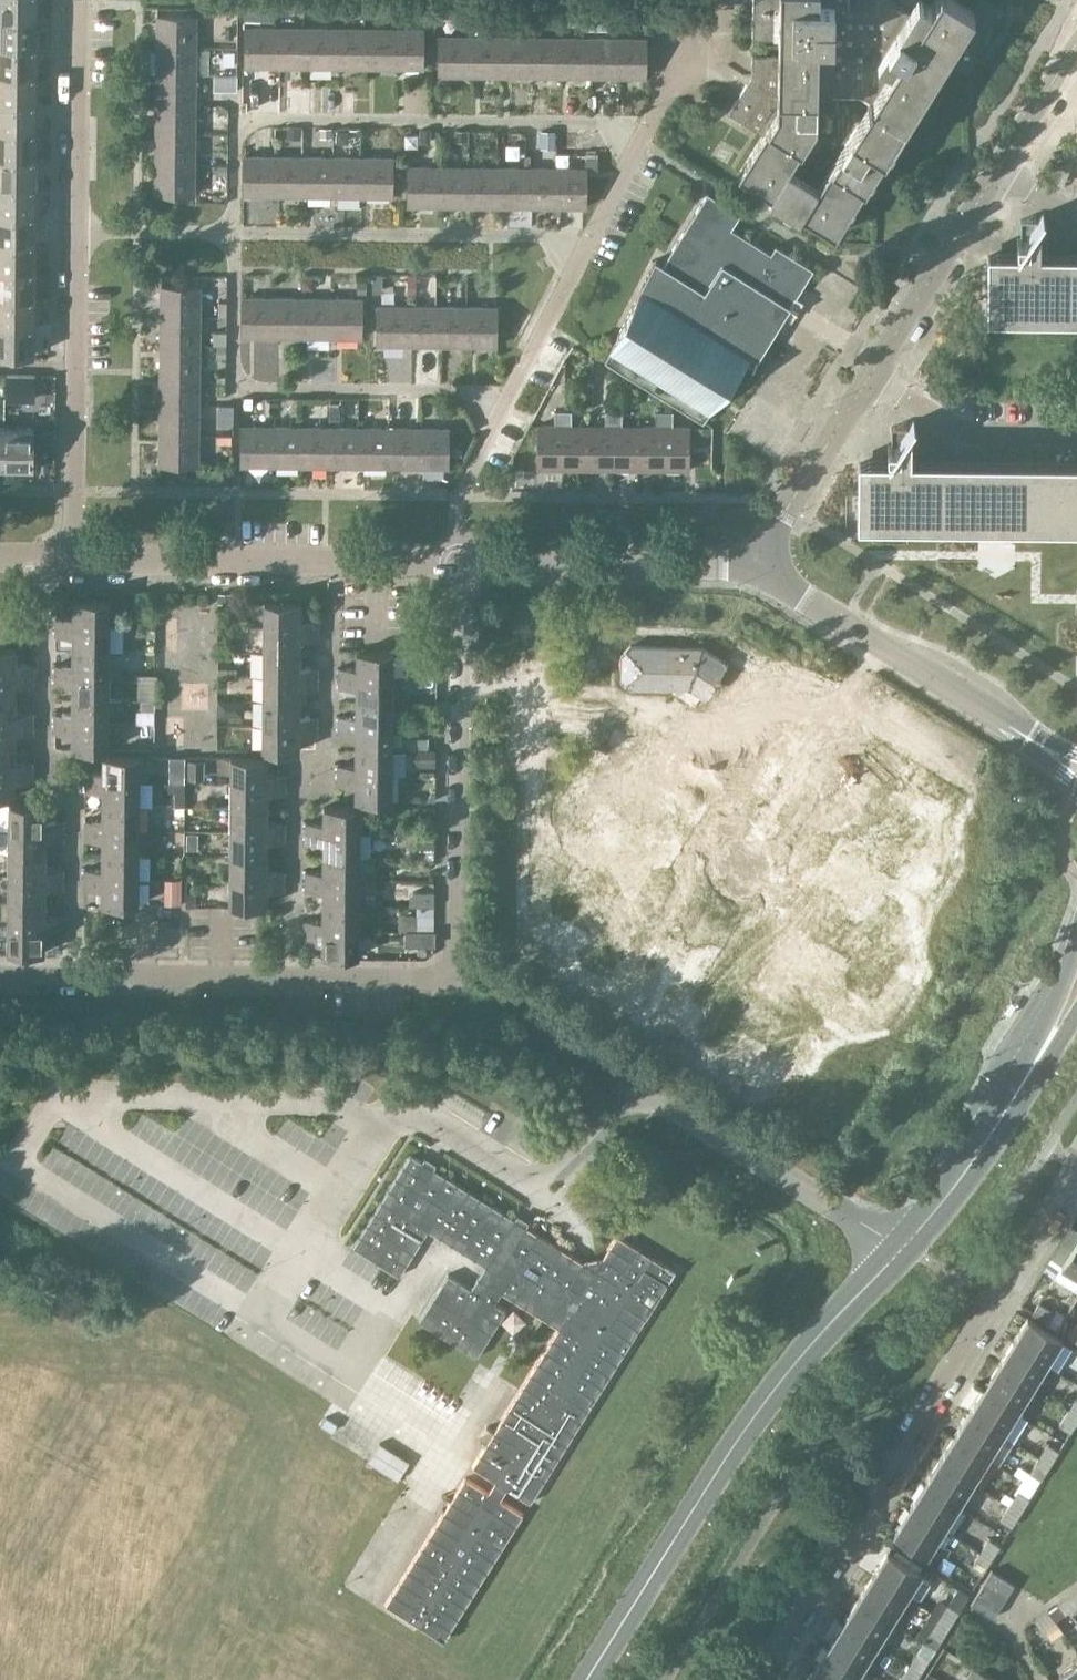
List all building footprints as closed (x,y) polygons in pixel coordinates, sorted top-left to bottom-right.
[(37,17),(37,0),(0,0),(0,17),(37,17)] [(778,56),(754,55),(751,55),(751,76),(727,112),(761,133),(755,143),(736,174),(769,195),(779,201),(776,205),(780,213),(787,217),(796,217),(798,213),(833,235),(935,72),(940,76),(942,73),(957,48),(952,45),(963,27),(973,12),(958,2),(954,0),(934,0),(930,6),(919,0),(752,0),(751,37),(778,38),(778,56)] [(156,46),(196,46),(196,16),(157,16),(156,46)] [(37,17),(0,17),(0,45),(37,45),(37,17)] [(275,66),(275,26),(245,26),(244,65),(275,66)] [(304,66),(304,27),(275,26),(275,66),(304,66)] [(334,66),(334,27),(304,27),(304,66),(334,66)] [(363,67),(363,27),(334,27),(334,66),(363,67)] [(392,67),(393,28),(363,27),(363,67),(392,67)] [(393,28),(392,67),(422,67),(423,28),(393,28)] [(468,74),(468,35),(439,35),(438,74),(468,74)] [(497,75),(497,36),(468,35),(468,74),(497,75)] [(527,75),(527,36),(497,36),(497,75),(527,75)] [(556,75),(556,36),(527,36),(527,75),(556,75)] [(585,75),(586,36),(556,36),(556,75),(585,75)] [(615,75),(615,36),(586,36),(585,75),(615,75)] [(615,36),(615,75),(645,76),(645,37),(615,36)] [(37,45),(0,45),(0,73),(37,73),(37,45)] [(195,76),(196,46),(156,46),(156,75),(195,76)] [(37,73),(0,73),(0,101),(36,101),(37,73)] [(195,105),(195,76),(156,75),(156,105),(195,105)] [(36,101),(0,101),(0,129),(36,129),(36,101)] [(195,134),(195,105),(156,105),(155,134),(195,134)] [(36,129),(0,129),(0,157),(36,157),(36,129)] [(194,164),(195,134),(155,134),(155,163),(194,164)] [(274,195),(274,155),(243,155),(243,194),(274,195)] [(303,195),(303,155),(274,155),(274,195),(303,195)] [(332,195),(333,156),(303,155),(303,195),(332,195)] [(362,196),(362,156),(333,156),(332,195),(362,196)] [(362,156),(362,196),(392,196),(392,156),(362,156)] [(36,157),(0,157),(0,184),(35,185),(36,157)] [(194,194),(194,164),(155,163),(155,193),(194,194)] [(437,205),(437,166),(407,165),(407,204),(437,205)] [(467,205),(467,166),(437,166),(437,205),(467,205)] [(496,205),(496,166),(467,166),(467,205),(496,205)] [(525,206),(526,166),(496,166),(496,205),(525,206)] [(554,206),(555,167),(526,166),(525,206),(554,206)] [(555,167),(554,206),(585,206),(585,167),(555,167)] [(35,185),(0,184),(0,212),(35,213),(35,185)] [(731,228),(740,213),(707,192),(662,265),(656,261),(657,259),(655,258),(604,358),(702,419),(747,359),(753,362),(751,365),(752,366),(813,269),(775,245),(770,252),(731,228)] [(35,213),(0,212),(0,240),(35,241),(35,213)] [(1039,221),(1043,215),(1042,214),(1037,220),(1029,220),(1020,220),(1019,238),(1016,238),(1016,247),(1018,247),(1016,250),(1017,251),(1019,248),(1019,258),(987,257),(986,308),(1076,309),(1076,258),(1039,258),(1039,221)] [(35,241),(0,240),(0,268),(34,268),(35,241)] [(34,268),(0,268),(0,296),(34,296),(34,268)] [(160,316),(200,317),(200,287),(160,286),(160,316)] [(34,296),(0,296),(0,324),(34,324),(34,296)] [(272,336),(272,297),(242,297),(242,336),(272,336)] [(301,337),(302,297),(272,297),(272,336),(301,337)] [(330,337),(331,298),(302,297),(301,337),(330,337)] [(331,298),(330,337),(361,337),(361,298),(331,298)] [(407,344),(407,305),(377,305),(377,344),(407,344)] [(436,345),(437,305),(407,305),(407,344),(436,345)] [(465,345),(466,306),(437,305),(436,345),(465,345)] [(496,345),(496,306),(466,306),(465,345),(496,345)] [(199,346),(200,317),(160,316),(160,345),(199,346)] [(34,324),(0,324),(0,353),(33,353),(34,324)] [(199,375),(199,346),(160,345),(159,375),(199,375)] [(2,374),(2,396),(32,396),(32,374),(2,374)] [(198,405),(199,375),(159,375),(159,405),(198,405)] [(198,434),(198,405),(159,405),(159,434),(198,434)] [(231,428),(230,409),(211,410),(212,429),(231,428)] [(562,468),(562,410),(554,410),(554,425),(537,425),(536,468),(562,468)] [(587,468),(588,425),(571,425),(571,410),(562,410),(562,468),(587,468)] [(613,469),(613,411),(605,411),(605,426),(588,425),(587,468),(613,469)] [(638,469),(639,426),(622,426),(622,411),(613,411),(613,469),(638,469)] [(664,469),(664,411),(655,411),(655,426),(639,426),(638,469),(664,469)] [(664,411),(664,469),(689,469),(690,426),(672,426),(672,411),(664,411)] [(909,427),(914,421),(912,420),(907,427),(899,427),(890,427),(890,445),(886,445),(886,453),(888,454),(886,457),(888,458),(890,455),(890,464),(857,464),(857,515),(1076,517),(1076,466),(909,465),(909,427)] [(271,465),(271,426),(241,425),(240,465),(271,465)] [(300,465),(300,426),(271,426),(271,465),(300,465)] [(330,465),(330,426),(300,426),(300,465),(330,465)] [(359,465),(359,426),(330,426),(330,465),(359,465)] [(388,466),(389,426),(359,426),(359,465),(388,466)] [(418,466),(418,427),(389,426),(388,466),(418,466)] [(4,427),(3,466),(32,467),(33,428),(4,427)] [(418,427),(418,466),(447,466),(448,427),(418,427)] [(198,464),(198,434),(159,434),(158,464),(198,464)] [(54,624),(108,625),(108,599),(71,599),(71,614),(54,614),(54,624)] [(262,627),(316,628),(316,617),(299,617),(300,602),(262,601),(262,627)] [(108,649),(108,625),(54,624),(54,634),(71,634),(71,649),(108,649)] [(316,637),(316,628),(262,627),(262,651),(299,651),(299,637),(316,637)] [(0,647),(0,673),(32,673),(32,663),(15,663),(15,648),(0,647)] [(107,674),(108,649),(71,649),(71,663),(54,663),(54,673),(107,674)] [(299,666),(299,651),(262,651),(262,675),(316,676),(316,666),(299,666)] [(392,651),(364,651),(355,651),(355,666),(338,666),(338,676),(392,677),(392,651)] [(154,695),(154,667),(133,667),(133,695),(154,695)] [(32,673),(0,673),(0,697),(15,697),(15,683),(32,683),(32,673)] [(107,698),(107,674),(54,673),(54,683),(71,683),(70,698),(107,698)] [(316,686),(316,676),(262,675),(261,699),(299,700),(299,686),(316,686)] [(392,701),(392,677),(338,676),(338,686),(355,686),(354,701),(392,701)] [(15,697),(0,697),(0,722),(31,722),(31,712),(14,712),(15,697)] [(107,723),(107,698),(70,698),(70,712),(53,712),(53,722),(107,723)] [(298,715),(299,700),(261,699),(261,724),(315,725),(315,715),(298,715)] [(391,726),(392,701),(354,701),(354,715),(337,715),(337,725),(391,726)] [(836,715),(818,743),(918,805),(910,818),(897,810),(860,870),(927,912),(965,852),(958,848),(967,835),(981,844),(999,817),(963,794),(961,797),(948,789),(950,786),(836,715)] [(31,722),(0,722),(0,746),(14,746),(14,731),(31,731),(31,722)] [(107,747),(107,723),(53,722),(53,731),(70,732),(70,747),(107,747)] [(315,735),(315,725),(261,724),(261,749),(298,750),(298,734),(315,735)] [(391,750),(391,726),(337,725),(337,735),(354,735),(354,750),(391,750)] [(14,746),(0,746),(0,770),(30,771),(30,760),(14,760),(14,746)] [(391,775),(391,750),(354,750),(354,764),(337,764),(337,774),(391,775)] [(138,780),(139,755),(102,754),(102,770),(84,770),(84,780),(138,780)] [(266,772),(267,758),(267,757),(230,756),(229,781),(283,782),(283,772),(266,772)] [(30,771),(0,770),(0,795),(13,796),(13,780),(30,780),(30,771)] [(390,800),(391,775),(337,774),(337,783),(354,784),(353,799),(390,800)] [(138,805),(138,780),(84,780),(84,789),(101,789),(101,804),(138,805)] [(283,792),(283,782),(229,781),(229,806),(266,807),(266,792),(283,792)] [(669,853),(677,803),(645,799),(645,804),(608,799),(604,826),(648,833),(645,849),(669,853)] [(45,819),(45,804),(45,803),(8,803),(8,828),(62,828),(62,819),(45,819)] [(138,829),(138,805),(101,804),(101,819),(84,819),(84,829),(138,829)] [(266,821),(266,807),(229,806),(229,830),(283,831),(283,821),(266,821)] [(359,832),(360,807),(323,806),(322,822),(306,821),(305,831),(359,832)] [(571,808),(561,832),(583,842),(593,817),(571,808)] [(62,838),(62,828),(8,828),(7,852),(44,852),(45,838),(62,838)] [(138,854),(138,829),(84,829),(84,839),(101,839),(101,854),(138,854)] [(283,841),(283,831),(229,830),(229,855),(266,855),(266,841),(283,841)] [(359,856),(359,832),(305,831),(305,841),(322,841),(322,856),(359,856)] [(701,1032),(700,1045),(724,1055),(750,1048),(781,1060),(802,1040),(804,1023),(784,1015),(793,990),(758,976),(756,970),(751,974),(738,969),(758,950),(749,920),(762,921),(765,915),(747,852),(721,850),(711,859),(709,884),(740,916),(720,922),(719,931),(730,942),(710,961),(727,956),(735,964),(734,979),(726,987),(691,984),(687,1018),(701,1032)] [(44,867),(44,852),(7,852),(7,877),(61,877),(61,867),(44,867)] [(641,917),(663,885),(612,852),(599,873),(613,882),(596,909),(622,926),(632,911),(641,917)] [(138,878),(138,854),(101,854),(101,868),(84,868),(84,878),(138,878)] [(266,870),(266,855),(229,855),(228,879),(282,879),(283,870),(266,870)] [(359,880),(359,856),(322,856),(322,870),(305,870),(305,880),(359,880)] [(158,884),(173,884),(174,869),(158,869),(158,884)] [(61,887),(61,877),(7,877),(7,901),(44,901),(44,887),(61,887)] [(137,904),(138,878),(84,878),(83,887),(100,888),(100,903),(137,904)] [(282,890),(282,879),(228,879),(228,905),(265,905),(265,889),(282,890)] [(359,905),(359,880),(305,880),(305,890),(322,890),(321,905),(359,905)] [(865,897),(852,898),(854,1003),(874,1002),(873,993),(894,992),(893,954),(883,954),(882,927),(865,927),(865,897)] [(44,916),(44,901),(7,901),(7,926),(60,926),(60,916),(44,916)] [(358,929),(359,905),(321,905),(321,919),(304,919),(304,929),(358,929)] [(60,936),(60,926),(7,926),(7,951),(43,951),(44,936),(60,936)] [(358,955),(358,929),(304,929),(304,939),(321,939),(321,954),(358,955)] [(532,1105),(537,1111),(544,1105),(538,1099),(532,1105)] [(494,1303),(501,1291),(537,1233),(525,1226),(518,1221),(410,1154),(352,1246),(399,1275),(428,1229),(485,1265),(471,1288),(448,1273),(418,1320),(476,1356),(505,1310),(494,1303)] [(465,1477),(385,1604),(443,1640),(523,1513),(500,1499),(507,1488),(530,1502),(674,1271),(616,1235),(595,1270),(537,1233),(501,1291),(559,1327),(472,1466),(495,1480),(488,1491),(465,1477)] [(1061,1265),(1076,1275),(1076,1240),(1061,1265)] [(1033,1313),(1032,1313),(1047,1322),(1049,1323),(1055,1313),(1039,1303),(1033,1313)] [(1046,1363),(1061,1339),(1028,1318),(1013,1343),(1046,1363)] [(1072,1323),(1065,1333),(1076,1340),(1076,1326),(1072,1323)] [(1031,1387),(1046,1363),(1013,1343),(998,1366),(1031,1387)] [(1016,1411),(1031,1387),(998,1366),(983,1390),(1016,1411)] [(1001,1434),(1016,1411),(983,1390),(968,1414),(1001,1434)] [(1068,1410),(1076,1416),(1076,1395),(1068,1410)] [(1076,1419),(1076,1416),(1068,1410),(1059,1424),(1069,1431),(1076,1419)] [(986,1458),(1001,1434),(968,1414),(953,1438),(986,1458)] [(972,1482),(986,1458),(953,1438),(939,1461),(972,1482)] [(1049,1464),(1056,1453),(1045,1446),(1038,1457),(1049,1464)] [(1040,1479),(1049,1464),(1038,1457),(1029,1472),(1040,1479)] [(957,1506),(972,1482),(939,1461),(924,1485),(957,1506)] [(942,1530),(957,1506),(924,1485),(909,1509),(942,1530)] [(1020,1512),(1029,1497),(1018,1490),(1009,1505),(1020,1512)] [(1010,1526),(1020,1512),(1009,1505),(1000,1519),(1010,1526)] [(927,1554),(942,1530),(909,1509),(894,1533),(927,1554)] [(990,1559),(999,1544),(988,1538),(979,1553),(990,1559)] [(956,1541),(945,1558),(955,1564),(966,1548),(956,1541)] [(905,1597),(920,1572),(888,1551),(872,1576),(905,1597)] [(981,1574),(990,1559),(979,1553),(970,1567),(981,1574)] [(983,1584),(978,1592),(1000,1606),(1004,1599),(1014,1584),(1014,1583),(992,1570),(983,1584)] [(891,1620),(905,1597),(872,1576),(857,1600),(891,1620)] [(993,1617),(1000,1606),(978,1592),(971,1603),(993,1617)] [(1076,1603),(1076,1602),(1071,1592),(1057,1602),(1064,1612),(1076,1603)] [(876,1644),(891,1620),(857,1600),(843,1623),(876,1644)] [(948,1603),(939,1618),(949,1625),(958,1610),(948,1603)] [(1055,1618),(1048,1609),(1048,1608),(1034,1619),(1041,1628),(1055,1618)] [(939,1618),(930,1633),(940,1639),(949,1625),(939,1618)] [(861,1668),(876,1644),(843,1623),(828,1647),(861,1668)] [(861,1668),(828,1647),(813,1671),(827,1679),(853,1679),(861,1668)] [(920,1671),(928,1657),(918,1651),(910,1664),(920,1671)] [(1058,1675),(1062,1679),(1076,1679),(1076,1662),(1058,1675)] [(920,1671),(910,1664),(900,1679),(914,1679),(920,1671)] [(974,1665),(965,1679),(997,1679),(974,1665)] [(813,1671),(807,1679),(827,1679),(813,1671)]
